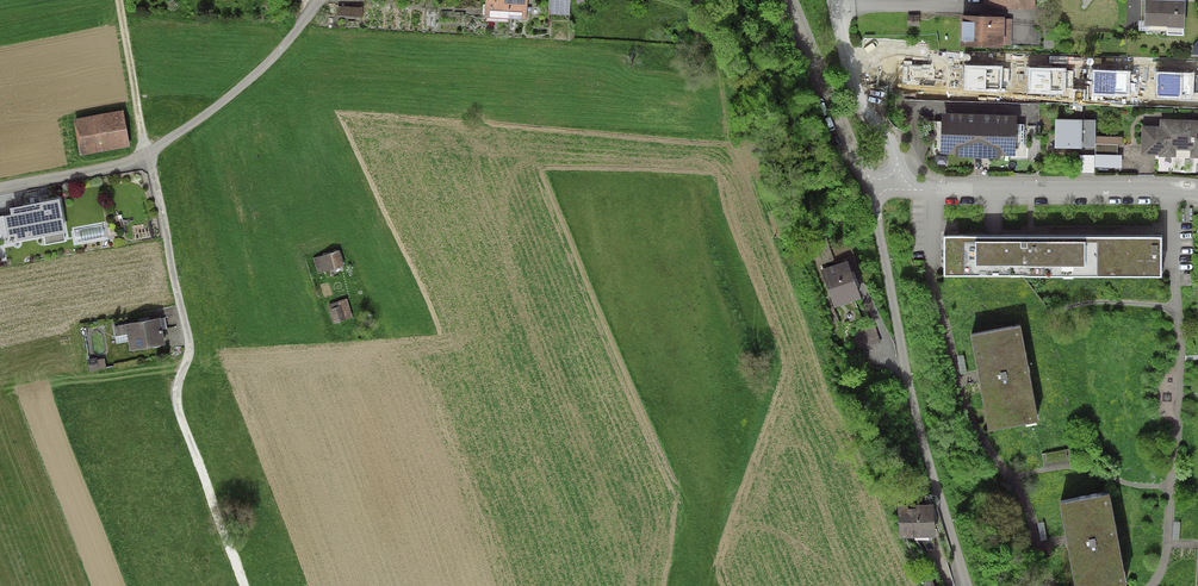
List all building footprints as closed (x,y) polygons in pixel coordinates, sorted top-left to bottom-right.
[(485,17),(526,20),(525,28),(548,29),(549,14),(550,0),(486,0),(485,17)] [(549,14),(570,15),(571,0),(550,0),(549,14)] [(990,9),(1035,10),(1036,0),(983,0),(983,6),(990,6),(990,9)] [(1170,0),(1145,0),(1144,27),(1167,27),(1167,35),(1184,35),(1185,1),(1170,0)] [(362,8),(337,7),(337,17),(362,18),(362,8)] [(907,15),(907,26),(919,27),(920,15),(907,15)] [(1005,17),(961,15),(959,46),(1003,48),(1003,45),(1011,45),(1013,19),(1005,18),(1005,17)] [(938,64),(899,63),(899,89),(937,90),(937,84),(944,84),(945,66),(938,66),(938,64)] [(1003,66),(964,65),(963,91),(1002,92),(1002,86),(1009,87),(1010,68),(1003,68),(1003,66)] [(1066,68),(1028,67),(1027,93),(1066,94),(1066,88),(1073,89),(1073,70),(1066,70),(1066,68)] [(1131,71),(1093,70),(1092,96),(1130,97),(1130,91),(1137,91),(1138,73),(1131,73),(1131,71)] [(1156,72),(1155,99),(1194,100),(1195,93),(1197,93),(1197,75),(1194,75),(1194,73),(1156,72)] [(123,111),(74,120),(81,157),(130,147),(123,111)] [(1018,115),(941,113),(941,121),(934,121),(933,155),(940,156),(940,154),(955,154),(955,157),(1001,158),(1001,155),(1016,156),(1016,158),(1023,158),(1024,124),(1017,124),(1018,115)] [(1082,120),(1055,119),(1054,149),(1082,149),(1082,147),(1082,120)] [(1095,120),(1082,120),(1082,147),(1095,147),(1095,144),(1095,136),(1095,120)] [(1142,126),(1142,155),(1159,155),(1159,157),(1176,157),(1176,151),(1190,151),(1190,159),(1197,159),(1197,120),(1160,120),(1160,126),(1142,126)] [(1123,136),(1095,136),(1095,144),(1118,144),(1123,144),(1123,136)] [(1095,147),(1095,155),(1118,155),(1118,144),(1095,144),(1095,147)] [(1095,167),(1095,155),(1080,155),(1079,173),(1095,173),(1095,167)] [(1095,155),(1095,167),(1122,168),(1122,155),(1118,155),(1095,155)] [(59,199),(10,208),(11,215),(0,217),(0,246),(44,238),(46,245),(65,242),(64,234),(66,233),(59,199)] [(1162,236),(943,236),(943,277),(1162,277),(1162,236)] [(339,250),(313,258),(318,274),(344,266),(339,250)] [(861,299),(847,261),(821,270),(835,309),(861,299)] [(353,318),(347,299),(327,305),(333,324),(353,318)] [(165,345),(160,318),(113,327),(115,338),(127,336),(130,351),(165,345)] [(858,350),(881,343),(874,323),(851,330),(858,350)] [(1021,324),(970,334),(989,432),(1040,422),(1021,324)] [(97,358),(88,360),(90,372),(99,370),(99,369),(106,368),(105,358),(97,359),(97,358)] [(1059,501),(1074,585),(1124,585),(1127,585),(1109,492),(1059,501)] [(935,538),(935,505),(898,505),(899,538),(935,538)]
